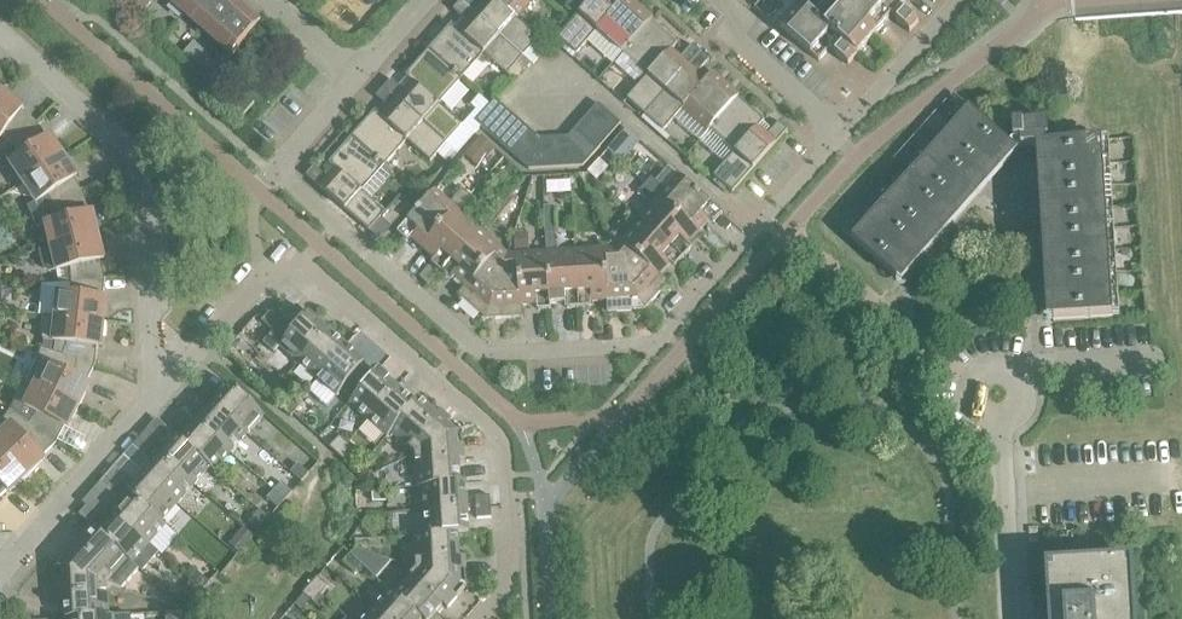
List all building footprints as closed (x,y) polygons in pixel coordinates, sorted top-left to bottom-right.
[(126,2),(140,15),(150,4),(145,0),(127,0),(126,2)] [(184,15),(198,0),(167,0),(184,15)] [(215,42),(244,9),(233,0),(198,0),(184,15),(215,42)] [(460,1),(523,57),(539,39),(515,18),(531,0),(485,0),(481,5),(476,0),(461,0),(460,1)] [(622,53),(651,21),(627,0),(622,0),(618,4),(614,0),(591,0),(557,38),(575,55),(597,31),(622,53)] [(838,0),(836,0),(818,20),(800,3),(779,27),(818,62),(837,40),(842,44),(834,54),(847,66),(875,33),(838,0)] [(875,33),(905,0),(838,0),(875,33)] [(451,24),(428,50),(461,80),(483,54),(507,75),(523,57),(460,1),(453,10),(466,22),(458,30),(451,24)] [(244,9),(215,42),(231,56),(260,23),(244,9)] [(896,22),(909,33),(918,23),(905,11),(896,22)] [(626,99),(644,116),(700,53),(691,45),(679,58),(671,50),(677,44),(651,21),(622,53),(647,76),(626,99)] [(191,59),(205,72),(215,61),(200,49),(191,59)] [(391,80),(383,88),(446,144),(462,126),(438,105),(461,80),(428,50),(405,77),(411,83),(404,92),(391,80)] [(683,108),(709,130),(737,98),(711,74),(705,81),(696,73),(708,60),(700,53),(644,116),(662,132),(683,108)] [(374,111),(351,137),(384,166),(406,141),(430,162),(436,155),(446,144),(383,88),(375,97),(389,109),(381,117),(374,111)] [(11,146),(36,123),(13,106),(15,102),(3,93),(0,98),(0,139),(2,136),(11,146)] [(462,126),(446,144),(456,153),(480,127),(475,122),(490,105),(479,95),(469,106),(475,111),(462,126)] [(737,98),(709,130),(734,153),(713,176),(732,193),(787,130),(778,122),(766,135),(758,128),(764,121),(737,98)] [(480,127),(486,132),(506,109),(495,99),(490,105),(475,122),(480,127)] [(598,104),(587,115),(610,136),(620,124),(598,104)] [(896,279),(911,263),(1013,147),(1042,145),(1053,321),(1112,317),(1101,141),(1045,145),(1045,139),(1047,139),(1046,122),(1011,124),(1012,140),(1009,143),(968,107),(851,239),(896,279)] [(486,132),(497,142),(517,119),(506,109),(486,132)] [(587,115),(577,126),(600,147),(610,136),(587,115)] [(497,142),(508,152),(528,129),(517,119),(497,142)] [(9,164),(22,184),(63,157),(55,144),(52,146),(36,123),(11,146),(21,156),(9,164)] [(577,126),(568,137),(582,167),(600,147),(577,126)] [(508,152),(528,170),(539,138),(528,129),(508,152)] [(625,129),(607,150),(621,163),(640,142),(625,129)] [(481,136),(464,156),(472,163),(489,143),(481,136)] [(384,166),(351,137),(328,164),(335,170),(327,179),(313,167),(306,176),(368,231),(379,219),(390,229),(410,206),(399,196),(385,213),(361,192),(384,166)] [(568,137),(553,138),(555,168),(582,167),(568,137)] [(539,138),(528,170),(555,168),(553,138),(539,138)] [(446,144),(436,155),(446,165),(456,153),(446,144)] [(28,209),(33,217),(84,195),(68,172),(72,169),(63,157),(22,184),(36,204),(28,209)] [(598,160),(586,173),(595,182),(608,168),(598,160)] [(651,178),(644,185),(697,233),(709,219),(713,223),(722,214),(678,176),(665,191),(651,178)] [(652,206),(639,220),(682,258),(690,250),(685,246),(697,233),(644,185),(638,193),(652,206)] [(410,238),(422,249),(469,196),(462,189),(449,203),(434,190),(396,233),(406,243),(410,238)] [(45,224),(50,248),(98,236),(95,222),(91,223),(84,195),(33,217),(36,227),(45,224)] [(432,265),(440,272),(478,229),(464,217),(477,202),(469,196),(422,249),(436,261),(432,265)] [(506,196),(489,214),(499,224),(516,205),(506,196)] [(553,206),(543,207),(545,234),(554,233),(553,206)] [(639,220),(613,249),(643,310),(668,283),(659,275),(670,263),(675,266),(682,258),(639,220)] [(457,295),(485,320),(507,255),(478,229),(440,272),(449,280),(452,276),(465,286),(457,295)] [(545,234),(546,253),(549,304),(550,304),(566,303),(567,309),(578,309),(575,251),(556,252),(554,233),(545,234)] [(528,235),(514,236),(515,253),(529,252),(528,235)] [(70,268),(70,282),(104,280),(98,252),(102,251),(98,236),(50,248),(39,251),(43,268),(49,272),(56,270),(56,271),(70,268)] [(613,249),(575,251),(578,309),(589,308),(589,302),(605,301),(606,313),(643,310),(613,249)] [(507,255),(485,320),(522,318),(521,306),(537,305),(538,311),(550,310),(550,304),(549,304),(546,253),(507,255)] [(57,294),(55,318),(103,323),(105,308),(101,308),(104,280),(70,282),(71,295),(57,294)] [(293,364),(296,366),(327,331),(308,314),(307,315),(296,306),(281,323),(272,332),(262,343),(274,353),(279,347),(296,361),(293,364)] [(270,313),(261,322),(272,332),(281,323),(270,313)] [(66,343),(62,355),(62,356),(94,366),(98,338),(102,338),(103,323),(55,318),(43,316),(40,338),(43,341),(66,343)] [(313,382),(314,383),(345,347),(327,331),(296,366),(298,368),(300,365),(316,379),(313,382)] [(372,356),(379,347),(368,338),(361,346),(372,356)] [(345,347),(314,383),(316,384),(318,381),(336,396),(364,364),(345,347)] [(26,382),(34,387),(35,385),(79,407),(86,393),(82,392),(94,366),(62,356),(62,355),(40,349),(37,361),(26,382)] [(363,421),(365,423),(396,388),(377,371),(349,404),(365,418),(363,421)] [(37,413),(29,423),(56,444),(68,419),(72,421),(79,407),(35,385),(34,387),(24,407),(37,413)] [(231,386),(214,405),(247,434),(264,415),(231,386)] [(386,437),(390,433),(390,432),(415,405),(414,404),(396,388),(365,423),(367,425),(370,422),(386,437)] [(291,398),(284,407),(282,410),(290,417),(300,406),(291,398)] [(390,433),(414,454),(462,431),(440,412),(436,416),(418,400),(414,404),(415,405),(390,432),(390,433)] [(214,405),(198,424),(230,452),(247,434),(214,405)] [(0,423),(0,448),(27,477),(38,467),(35,463),(56,444),(29,423),(10,410),(3,420),(0,423)] [(198,424),(182,442),(210,467),(209,467),(214,471),(230,452),(198,424)] [(147,429),(140,438),(151,448),(158,439),(147,429)] [(416,487),(422,487),(422,486),(460,484),(459,484),(458,461),(464,460),(462,431),(414,454),(416,487)] [(329,447),(337,455),(347,444),(339,436),(329,447)] [(151,448),(140,438),(132,446),(143,456),(151,448)] [(178,438),(161,457),(193,486),(209,467),(210,467),(182,442),(178,438)] [(347,444),(337,455),(346,462),(355,451),(347,444)] [(0,448),(0,497),(13,484),(16,487),(27,477),(0,448)] [(161,457),(145,475),(177,504),(193,486),(161,457)] [(290,473),(301,482),(308,474),(297,464),(290,473)] [(114,466),(107,475),(118,485),(125,476),(114,466)] [(118,485),(107,475),(99,483),(110,493),(118,485)] [(128,494),(132,498),(133,498),(161,522),(177,504),(145,475),(128,494)] [(281,483),(274,491),(285,501),(292,492),(281,483)] [(419,508),(420,511),(467,508),(465,483),(459,484),(460,484),(422,486),(422,487),(423,508),(419,508)] [(285,501),(274,491),(266,499),(277,509),(285,501)] [(384,491),(371,492),(371,503),(384,502),(384,491)] [(475,497),(475,508),(490,507),(489,496),(475,497)] [(132,498),(116,516),(149,545),(166,526),(161,522),(133,498),(132,498)] [(78,515),(89,525),(97,516),(86,507),(78,515)] [(490,507),(475,508),(476,519),(491,518),(490,507)] [(424,514),(425,535),(425,536),(457,534),(457,535),(468,534),(467,508),(420,511),(420,514),(424,514)] [(258,511),(245,526),(255,534),(268,519),(258,511)] [(116,516),(100,534),(100,535),(128,559),(127,560),(132,564),(149,545),(116,516)] [(243,528),(227,546),(237,554),(252,537),(243,528)] [(76,544),(56,567),(106,584),(127,560),(128,559),(100,535),(100,534),(96,530),(80,548),(76,544)] [(414,536),(416,569),(466,587),(464,558),(458,558),(457,535),(457,534),(425,536),(425,535),(414,536)] [(355,548),(349,554),(350,554),(361,564),(376,578),(391,562),(355,548)] [(342,563),(353,573),(361,564),(350,554),(342,563)] [(1127,563),(1049,568),(1052,618),(1130,618),(1127,563)] [(108,616),(106,584),(56,567),(58,596),(64,596),(65,618),(74,618),(108,616)] [(394,593),(394,594),(422,618),(430,618),(442,605),(447,609),(466,587),(416,569),(394,593)] [(195,571),(188,580),(190,582),(200,591),(208,583),(195,571)] [(317,577),(309,586),(321,595),(328,587),(317,577)] [(190,582),(180,592),(191,602),(200,591),(190,582)] [(321,595),(309,586),(302,594),(313,604),(321,595)] [(373,609),(385,618),(422,618),(394,594),(394,593),(390,589),(373,609)] [(364,618),(385,618),(373,609),(364,618)]
